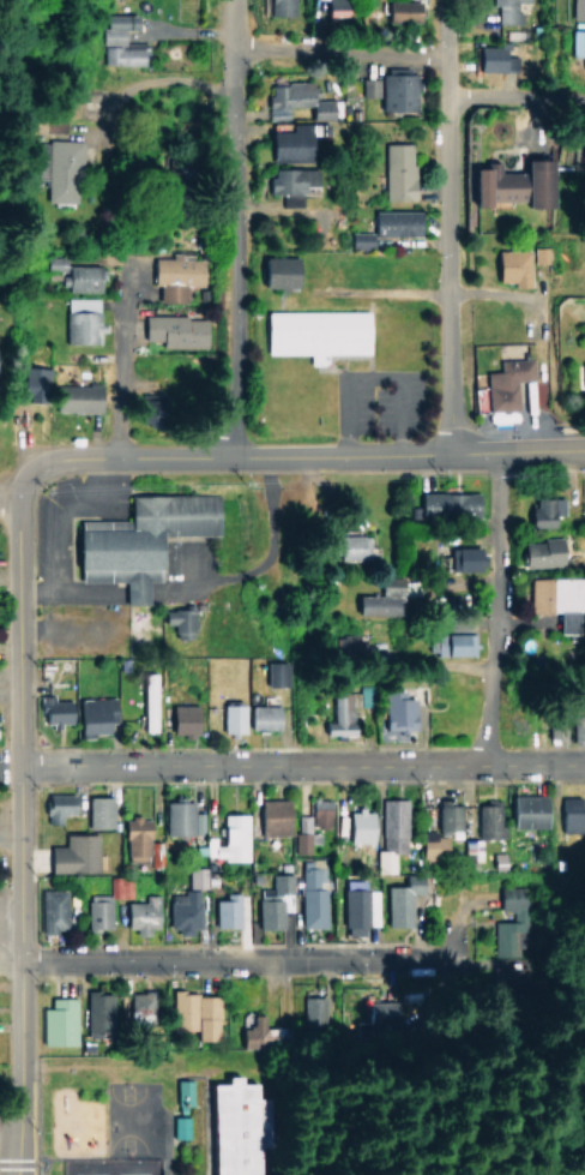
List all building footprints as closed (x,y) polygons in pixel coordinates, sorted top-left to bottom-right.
[(291,0),(266,0),(266,15),(291,15),(291,0)] [(346,0),(325,0),(325,15),(346,16),(346,0)] [(381,0),(382,21),(414,21),(413,0),(393,0),(381,0)] [(518,23),(518,1),(530,1),(530,0),(490,0),(490,5),(495,6),(495,23),(518,23)] [(568,18),(584,19),(584,0),(568,0),(568,18)] [(133,14),(103,14),(103,44),(122,44),(123,28),(133,28),(133,14)] [(581,56),(580,73),(584,73),(584,29),(568,29),(567,55),(581,56)] [(102,64),(143,65),(143,44),(102,43),(102,64)] [(472,71),(515,72),(515,56),(503,56),(503,45),(473,44),(472,71)] [(414,109),(414,73),(379,72),(378,108),(414,109)] [(377,78),(359,77),(359,96),(377,96),(377,78)] [(62,131),(62,117),(35,117),(35,131),(62,131)] [(284,130),(264,130),(263,160),(304,160),(304,123),(284,122),(284,130)] [(77,140),(46,140),(45,200),(76,201),(77,140)] [(409,142),(381,143),(382,200),(411,199),(409,142)] [(466,204),(551,203),(551,158),(522,159),(522,171),(497,172),(497,161),(482,161),(482,166),(466,167),(466,204)] [(279,205),(299,205),(300,185),(310,185),(311,167),(262,167),(261,192),(279,192),(279,205)] [(369,234),(415,234),(415,210),(369,210),(369,234)] [(368,232),(346,233),(347,247),(368,246),(368,232)] [(531,262),(547,262),(547,246),(530,247),(531,262)] [(527,285),(527,249),(492,250),(492,281),(509,281),(509,285),(527,285)] [(183,302),(184,284),(201,285),(202,259),(179,258),(179,253),(169,252),(169,258),(150,257),(149,284),(156,284),(155,301),(183,302)] [(64,264),(64,256),(45,256),(45,272),(64,272),(64,291),(100,291),(100,265),(64,264)] [(292,257),(256,256),(256,286),(291,287),(292,257)] [(98,298),(63,297),(62,343),(97,343),(98,298)] [(368,311),(262,310),(262,353),(307,353),(307,364),(325,364),(325,353),(368,353),(368,311)] [(204,347),(205,317),(140,315),(139,339),(157,339),(157,346),(204,347)] [(484,411),(516,410),(515,380),(533,379),(532,357),(496,359),(496,371),(483,371),(484,411)] [(46,367),(21,366),(19,392),(44,393),(46,367)] [(52,383),(51,410),(95,411),(96,384),(52,383)] [(414,515),(475,516),(475,493),(415,491),(414,515)] [(216,534),(216,494),(125,495),(125,519),(71,519),(72,582),(120,581),(121,603),(143,603),(143,581),(155,581),(154,534),(216,534)] [(560,497),(532,498),(532,507),(526,507),(526,526),(561,525),(560,497)] [(365,535),(333,535),(333,559),(366,558),(365,535)] [(519,540),(520,566),(561,565),(560,539),(519,540)] [(477,547),(445,547),(445,571),(477,570),(477,547)] [(350,614),(400,615),(400,576),(377,576),(377,595),(350,594),(350,614)] [(528,612),(558,613),(557,632),(578,632),(578,611),(584,611),(584,577),(528,576),(528,612)] [(160,624),(170,623),(171,638),(190,637),(189,607),(159,609),(160,624)] [(472,654),(472,635),(424,634),(423,654),(472,654)] [(287,686),(287,666),(264,665),(264,685),(287,686)] [(140,730),(156,730),(156,672),(139,672),(140,730)] [(318,733),(350,734),(351,708),(357,708),(357,692),(334,691),(333,720),(319,720),(318,733)] [(404,691),(383,691),(382,729),(415,730),(416,698),(404,698),(404,691)] [(75,735),(105,734),(105,721),(112,721),(112,697),(74,698),(75,735)] [(70,698),(37,698),(37,724),(69,724),(70,698)] [(193,705),(167,703),(165,732),(180,732),(180,738),(191,738),(193,705)] [(219,703),(219,732),(243,732),(243,704),(219,703)] [(247,728),(277,729),(277,706),(247,705),(247,728)] [(573,710),(572,740),(584,740),(584,711),(573,710)] [(567,717),(550,715),(547,739),(564,741),(567,717)] [(41,822),(57,823),(57,813),(69,814),(69,793),(42,792),(41,822)] [(505,827),(540,828),(541,795),(505,794),(505,827)] [(84,828),(109,827),(109,795),(83,796),(84,828)] [(578,831),(578,797),(557,796),(556,831),(578,831)] [(291,853),(307,853),(308,842),(318,842),(318,828),(327,828),(327,798),(308,798),(307,815),(296,815),(296,832),(292,832),(291,853)] [(380,799),(381,849),(373,849),(374,872),(393,872),(393,853),(407,853),(406,798),(380,799)] [(256,833),(286,834),(287,799),(257,799),(256,833)] [(475,837),(503,837),(502,826),(498,826),(498,800),(474,801),(475,837)] [(190,801),(162,801),(162,835),(201,834),(201,812),(190,812),(190,801)] [(434,829),(458,829),(458,804),(435,804),(434,829)] [(374,841),(373,809),(344,810),(345,842),(374,841)] [(247,814),(218,813),(217,837),(203,836),(203,858),(246,858),(247,814)] [(147,867),(162,867),(161,841),(147,841),(147,817),(122,818),(123,862),(147,861),(147,867)] [(444,836),(433,835),(433,830),(419,830),(419,858),(444,858),(444,836)] [(96,834),(62,834),(62,846),(46,845),(45,872),(95,873),(96,834)] [(481,861),(481,841),(463,841),(462,860),(481,861)] [(298,927),(324,927),(324,885),(322,885),(322,867),(311,867),(311,861),(299,860),(298,927)] [(205,887),(205,867),(186,867),(186,888),(205,887)] [(383,886),(384,927),(408,927),(408,892),(419,892),(419,874),(401,875),(401,885),(383,886)] [(112,897),(130,897),(130,877),(112,877),(112,897)] [(376,889),(362,889),(363,879),(341,879),(340,935),(360,935),(360,926),(376,926),(376,889)] [(164,894),(165,932),(188,931),(188,928),(197,927),(196,888),(180,889),(180,893),(164,894)] [(64,890),(38,889),(37,931),(63,931),(64,890)] [(210,899),(211,927),(238,927),(238,892),(222,892),(222,899),(210,899)] [(85,929),(109,928),(108,894),(84,895),(85,929)] [(155,927),(156,894),(141,894),(141,902),(122,901),(121,928),(132,928),(131,934),(146,934),(146,927),(155,927)] [(514,965),(513,985),(542,986),(543,966),(514,965)] [(109,991),(84,991),(84,1033),(109,1034),(109,991)] [(153,1028),(151,991),(128,992),(130,1029),(153,1028)] [(217,992),(172,994),(173,1029),(197,1029),(197,1040),(219,1040),(217,992)] [(324,1025),(322,995),(300,996),(302,1026),(324,1025)] [(39,1008),(38,1044),(75,1045),(76,997),(48,997),(48,1008),(39,1008)] [(263,1014),(242,1015),(243,1036),(263,1035),(263,1014)] [(175,1079),(175,1104),(194,1104),(194,1079),(175,1079)] [(254,1083),(253,1174),(204,1174),(205,1081),(254,1083)] [(187,1116),(169,1116),(170,1138),(188,1138),(187,1116)]
